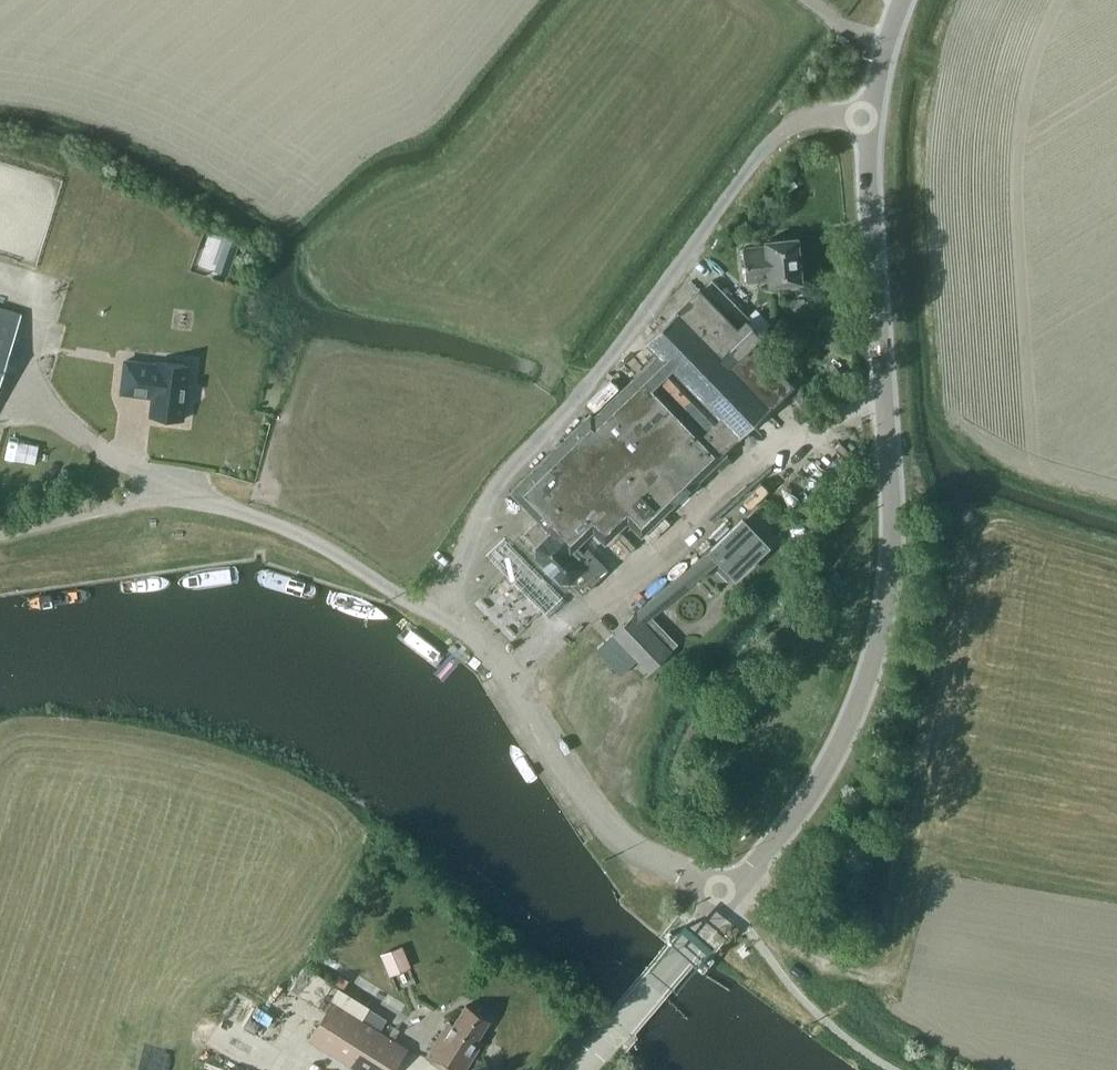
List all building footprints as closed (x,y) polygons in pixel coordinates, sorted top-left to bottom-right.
[(230,266),(238,241),(226,237),(217,261),(230,266)] [(770,281),(770,286),(802,283),(798,240),(766,243),(766,248),(744,250),(747,284),(770,281)] [(583,593),(608,569),(587,548),(577,557),(571,551),(593,529),(605,542),(627,520),(641,534),(715,462),(721,468),(731,458),(723,450),(738,436),(739,437),(792,385),(751,342),(759,334),(746,320),(748,318),(711,281),(701,291),(698,288),(677,309),(678,309),(646,341),(658,354),(593,417),(590,414),(511,491),(539,519),(525,532),(536,544),(536,556),(560,581),(571,581),(583,593)] [(20,314),(0,307),(0,379),(20,314)] [(188,400),(190,386),(186,385),(189,365),(157,361),(156,364),(124,360),(120,392),(152,396),(150,416),(182,420),(184,399),(188,400)] [(843,371),(833,380),(840,388),(850,380),(843,371)] [(76,472),(62,467),(59,475),(72,480),(76,472)] [(711,550),(735,575),(767,544),(742,519),(711,550)] [(793,552),(781,558),(785,566),(797,560),(793,552)] [(669,651),(677,644),(642,609),(635,616),(634,615),(614,635),(650,672),(670,652),(669,651)] [(385,967),(407,958),(401,945),(380,954),(385,967)] [(315,962),(306,976),(331,994),(341,980),(315,962)] [(358,1069),(395,1069),(408,1049),(333,1002),(309,1040),(358,1069)] [(446,1069),(465,1069),(482,1043),(477,1039),(489,1020),(466,1005),(454,1025),(449,1022),(426,1057),(446,1069)] [(380,1029),(386,1019),(368,1008),(362,1017),(380,1029)]
